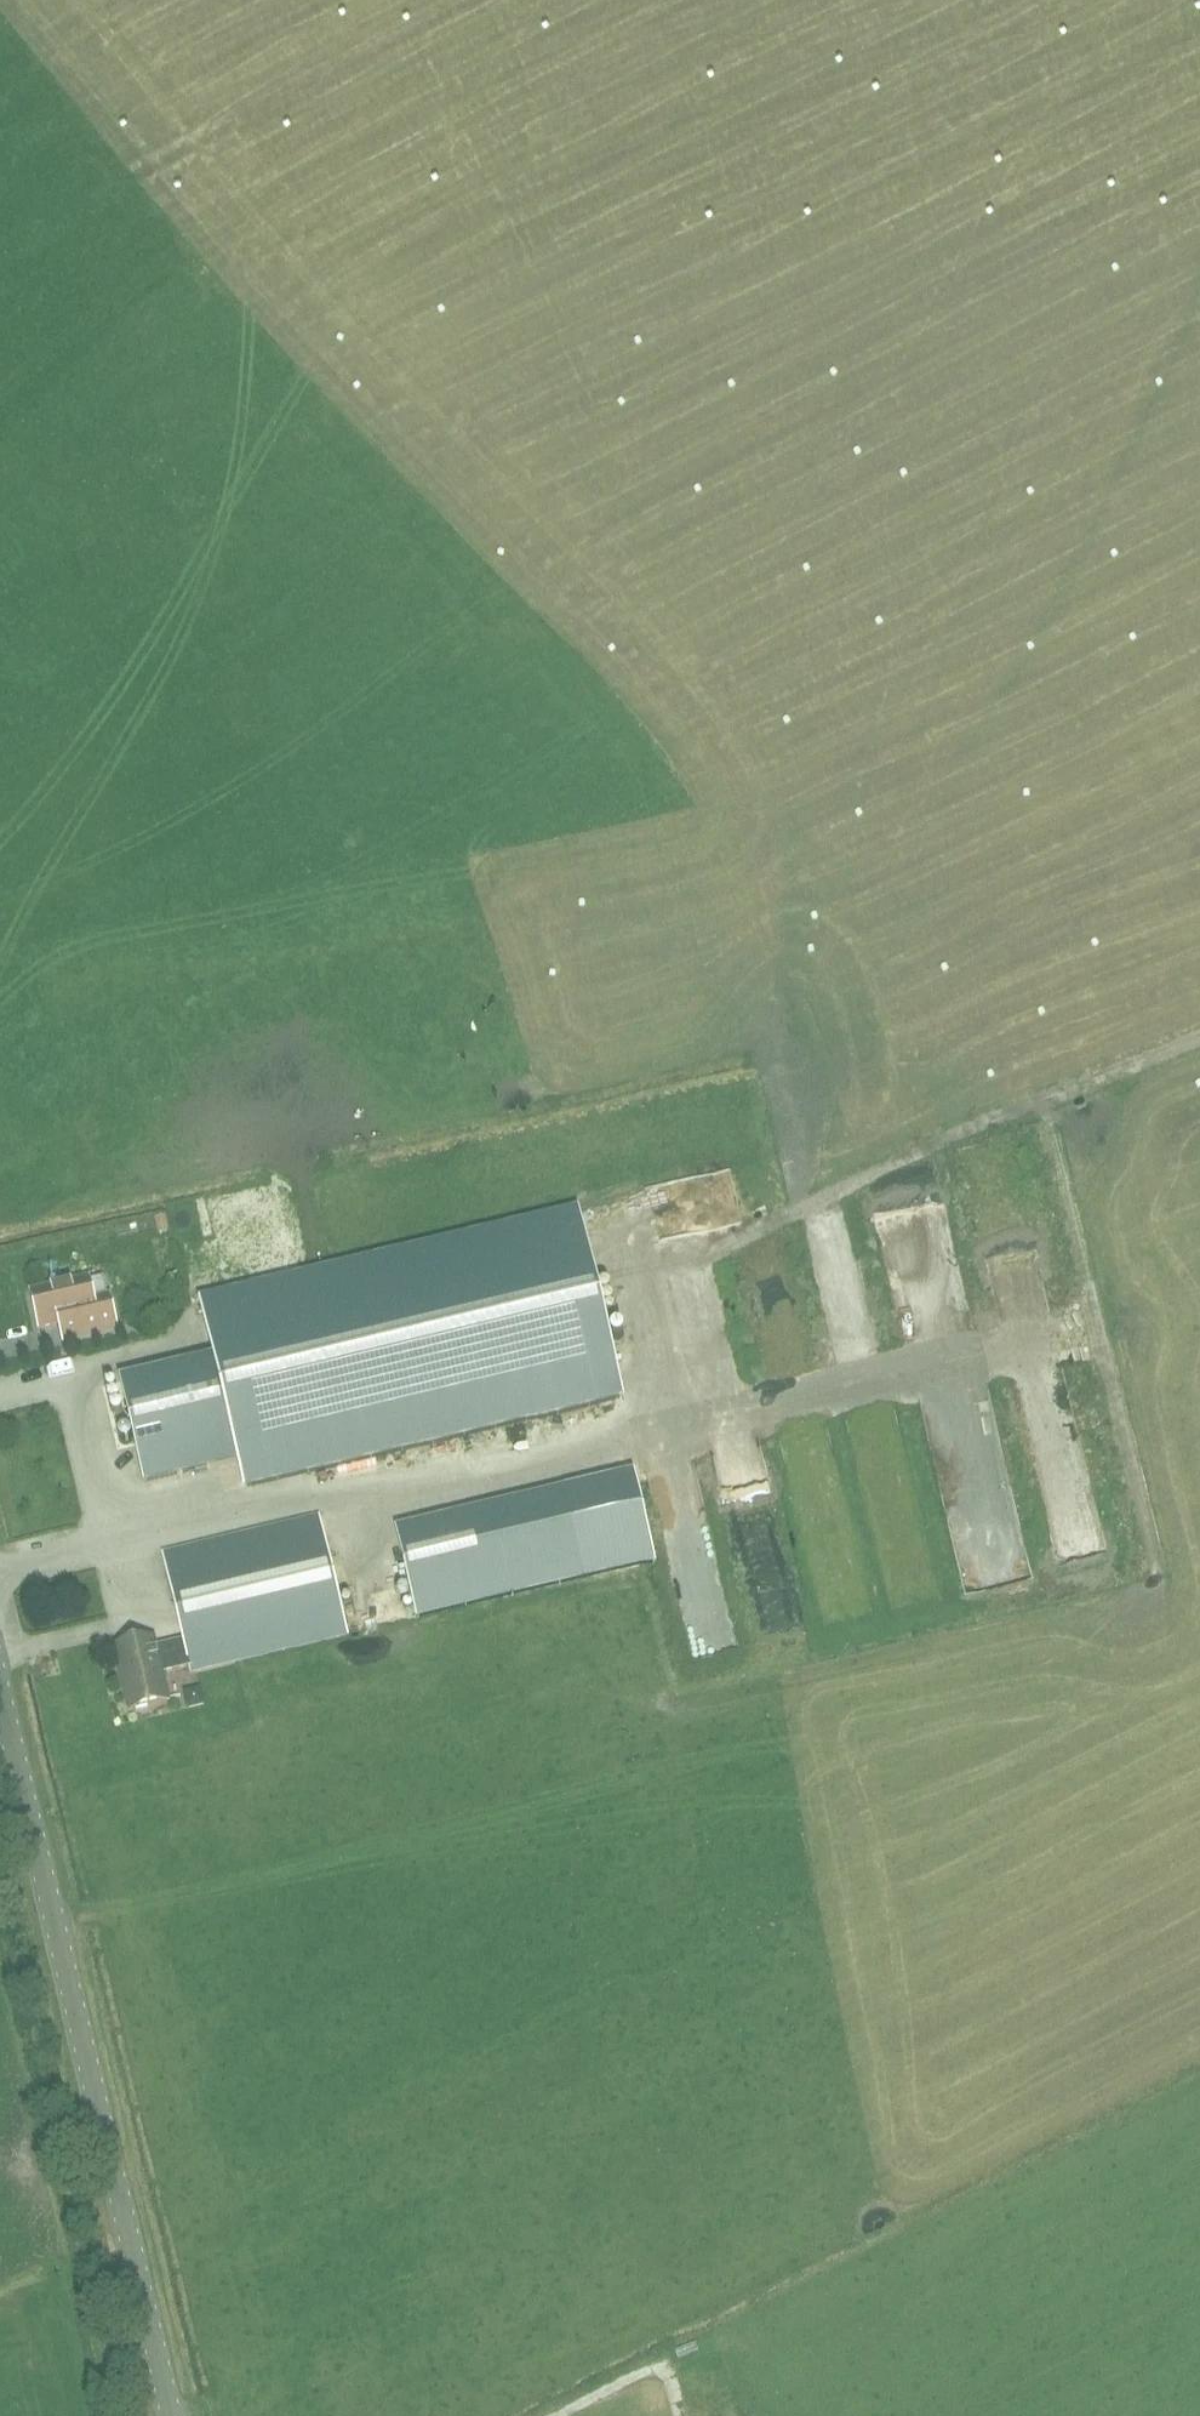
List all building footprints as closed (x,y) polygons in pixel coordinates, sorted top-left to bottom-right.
[(491,1229),(401,1252),(414,1305),(472,1290),(461,1249),(483,1244),(486,1257),(498,1254),(491,1229)] [(314,1300),(322,1329),(327,1325),(355,1316),(360,1312),(369,1310),(364,1293),(377,1282),(385,1292),(398,1281),(390,1257),(376,1269),(373,1259),(350,1265),(352,1273),(341,1283),(352,1295),(341,1305),(323,1285),(303,1291),(306,1302),(314,1300)] [(64,1340),(90,1334),(116,1328),(109,1297),(93,1301),(88,1281),(70,1285),(69,1280),(52,1284),(53,1289),(32,1294),(40,1329),(60,1324),(64,1340)] [(258,1481),(633,1404),(618,1328),(615,1329),(608,1294),(235,1371),(258,1481)] [(156,1483),(242,1461),(228,1404),(154,1423),(150,1406),(137,1409),(156,1483)] [(411,1546),(428,1619),(592,1580),(570,1487),(555,1490),(552,1478),(529,1483),(527,1475),(398,1505),(408,1547),(411,1546)] [(191,1671),(347,1634),(319,1516),(164,1553),(184,1640),(155,1647),(153,1639),(115,1648),(130,1711),(168,1703),(161,1673),(190,1666),(191,1671)]
